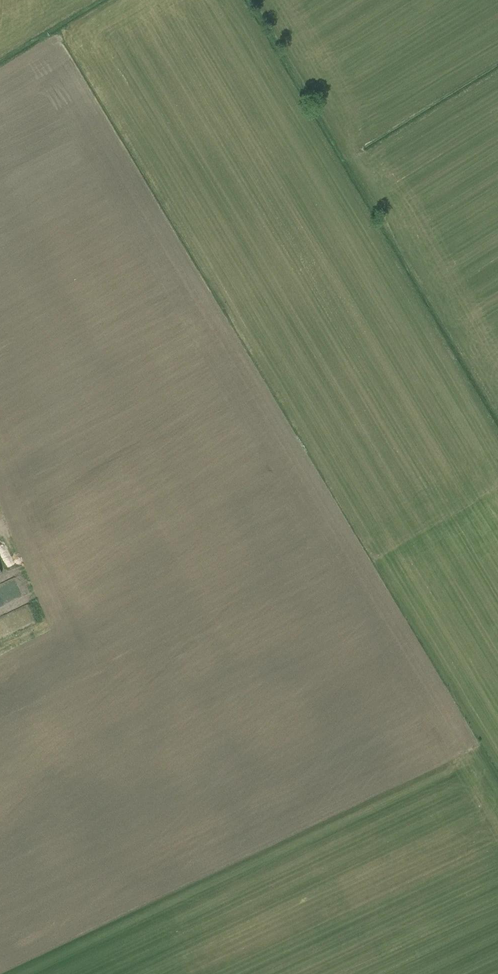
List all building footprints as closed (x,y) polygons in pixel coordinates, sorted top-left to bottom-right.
[(3,618),(10,628),(17,624),(10,613),(3,618)]
